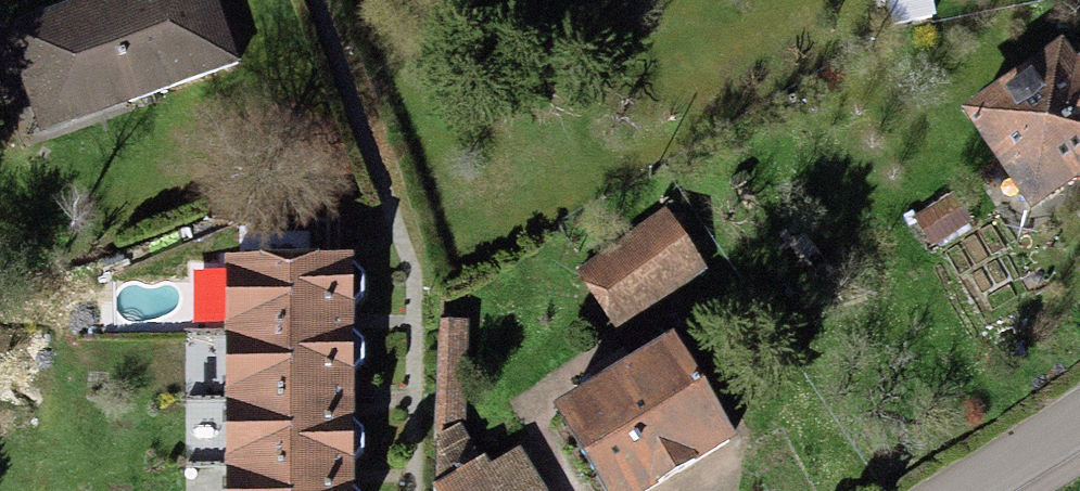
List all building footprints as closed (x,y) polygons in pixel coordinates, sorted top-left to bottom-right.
[(0,22),(0,23),(41,134),(241,61),(218,0),(61,0),(0,22)] [(892,23),(936,13),(933,0),(887,0),(892,23)] [(962,106),(1032,205),(1079,171),(1079,53),(1077,55),(1063,35),(962,106)] [(971,222),(953,192),(913,216),(931,246),(971,222)] [(666,207),(574,268),(615,329),(707,269),(666,207)] [(353,251),(225,253),(226,331),(354,329),(353,303),(364,293),(364,268),(353,260),(353,251)] [(469,319),(442,318),(437,434),(465,417),(469,319)] [(551,401),(605,490),(643,490),(738,436),(674,328),(551,401)] [(354,329),(226,331),(226,396),(354,396),(354,366),(365,358),(364,337),(354,329)] [(354,396),(226,396),(226,458),(354,458),(364,451),(364,426),(354,418),(354,396)] [(434,484),(438,490),(510,490),(493,463),(465,417),(437,434),(434,484)] [(493,463),(510,490),(549,490),(520,446),(493,463)] [(226,458),(226,490),(361,490),(354,485),(354,458),(226,458)]
